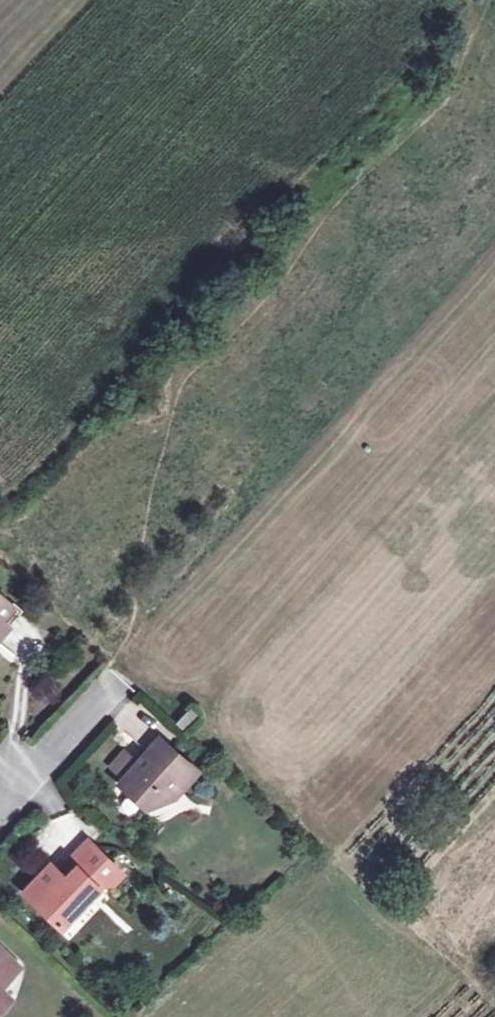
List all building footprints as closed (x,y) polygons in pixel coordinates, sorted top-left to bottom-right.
[(0,617),(11,605),(0,594),(0,617)] [(0,617),(0,635),(9,625),(0,617)] [(185,729),(198,714),(190,707),(176,722),(185,729)] [(138,762),(133,757),(126,750),(111,767),(124,778),(119,783),(146,806),(174,797),(198,770),(161,736),(148,751),(138,762)] [(138,762),(148,751),(142,746),(133,757),(138,762)] [(60,925),(98,887),(109,887),(124,873),(89,839),(74,853),(75,860),(61,873),(52,864),(26,890),(60,925)] [(19,966),(0,948),(0,986),(19,966)] [(10,997),(0,987),(0,1008),(10,997)]
